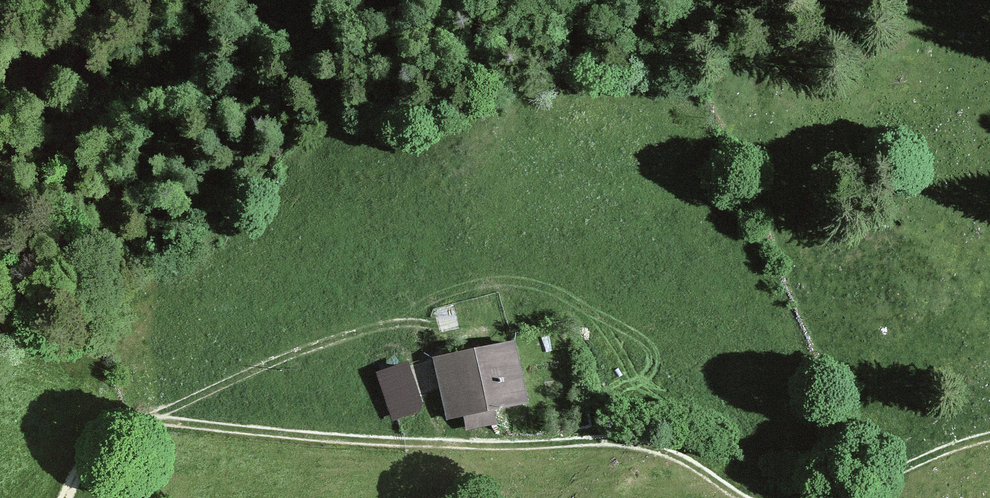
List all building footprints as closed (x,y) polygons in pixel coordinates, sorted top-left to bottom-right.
[(446,353),(446,357),(436,359),(450,418),(464,415),(466,427),(495,420),(493,409),(525,402),(512,343),(453,355),(452,352),(446,353)] [(418,409),(403,366),(382,373),(397,416),(418,409)]
